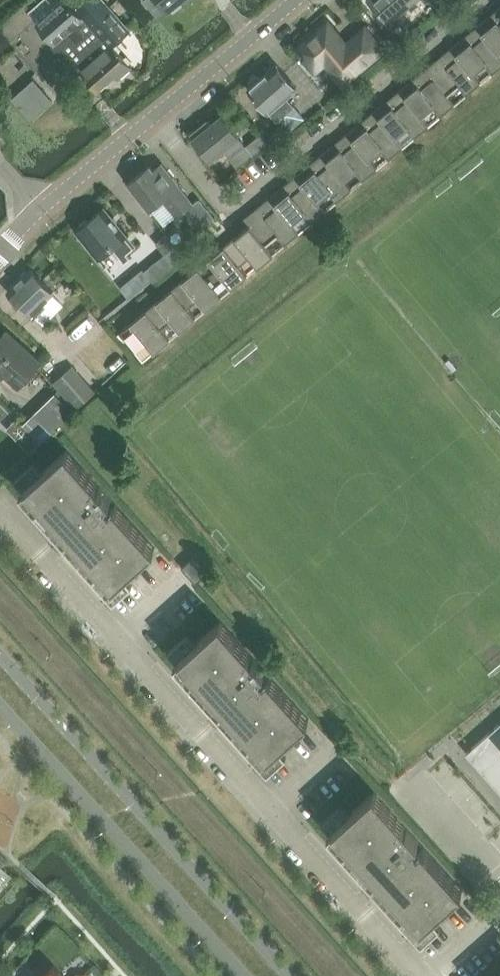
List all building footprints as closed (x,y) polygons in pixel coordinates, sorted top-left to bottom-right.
[(110,34),(97,19),(111,7),(104,0),(61,0),(37,22),(55,42),(56,41),(62,48),(71,41),(84,56),(110,34)] [(146,2),(149,6),(153,6),(157,5),(160,2),(161,3),(161,2),(168,11),(181,0),(147,0),(146,2)] [(388,22),(412,0),(368,0),(388,22)] [(111,7),(97,19),(110,34),(84,56),(90,63),(81,71),(97,89),(114,74),(117,78),(131,66),(113,44),(130,29),(111,7)] [(499,52),(499,7),(477,25),(499,52),(499,51),(499,52)] [(310,35),(301,42),(301,46),(298,48),(306,57),(305,61),(311,67),(314,67),(315,68),(325,60),(343,81),(382,47),(365,27),(346,43),(328,22),(313,35),(310,35)] [(477,25),(451,47),(473,73),(474,73),(486,64),(493,73),(499,66),(499,52),(499,51),(499,52),(477,25)] [(473,73),(451,47),(426,68),(447,95),(448,94),(460,85),(467,94),(481,82),(474,73),(473,73)] [(297,87),(295,84),(277,63),(260,77),(255,75),(248,81),(250,86),(249,87),(277,121),(295,106),(286,97),(297,87)] [(447,95),(426,68),(400,90),(422,116),(434,107),(441,115),(455,103),(448,95),(448,94),(447,95)] [(31,120),(54,101),(35,79),(12,99),(31,120)] [(422,116),(400,90),(374,111),(396,137),(397,137),(408,128),(415,137),(429,125),(422,116)] [(396,137),(374,111),(348,132),(370,159),(370,158),(371,159),(382,149),(389,158),(403,146),(396,138),(397,137),(396,137)] [(211,123),(208,118),(190,133),(194,138),(193,138),(210,159),(224,149),(238,166),(268,142),(260,133),(246,145),(222,115),(211,123)] [(269,139),(274,145),(286,135),(281,129),(269,139)] [(370,159),(348,132),(322,154),(344,180),(345,180),(356,171),(363,179),(377,168),(370,159),(371,159),(370,158),(370,159)] [(344,180),(322,154),(296,175),(318,202),(319,201),(319,202),(330,192),(337,201),(352,189),(345,180),(344,180)] [(129,182),(150,208),(163,198),(177,215),(186,208),(193,202),(161,163),(153,170),(150,165),(129,182)] [(318,202),(296,175),(270,196),(292,223),(293,222),(293,223),(304,213),(311,222),(326,210),(319,202),(319,201),(318,202)] [(270,196),(244,218),(249,225),(250,225),(266,244),(267,244),(278,235),(285,244),(300,231),(293,223),(293,222),(292,223),(270,196)] [(193,202),(186,208),(202,227),(215,216),(200,197),(193,202)] [(126,263),(131,258),(127,253),(136,246),(104,207),(89,220),(84,220),(79,224),(79,228),(77,229),(100,258),(114,248),(126,263)] [(250,225),(249,225),(224,246),(240,266),(241,265),(250,257),(258,266),(274,253),(267,244),(266,244),(250,225)] [(167,234),(156,243),(165,254),(145,270),(154,281),(185,255),(167,234)] [(240,266),(224,246),(198,267),(214,287),(215,287),(225,279),(232,288),(248,274),(241,265),(240,266)] [(214,287),(198,267),(172,289),(188,308),(189,308),(199,300),(206,309),(222,296),(215,287),(214,287)] [(21,278),(8,291),(34,318),(36,317),(44,325),(64,305),(52,293),(54,292),(30,268),(27,272),(24,272),(21,275),(21,278)] [(188,308),(172,289),(146,310),(163,330),(163,329),(172,321),(180,330),(196,317),(189,308),(188,308)] [(163,330),(146,310),(120,332),(136,352),(147,343),(154,352),(170,338),(163,329),(163,330)] [(6,375),(19,386),(41,361),(7,331),(0,339),(0,375),(3,378),(6,375)] [(94,390),(73,366),(54,383),(76,406),(94,390)] [(55,392),(24,423),(42,442),(73,411),(55,392)] [(22,422),(12,432),(32,451),(42,442),(24,423),(22,422)] [(33,463),(12,482),(66,542),(71,547),(72,548),(115,595),(133,579),(127,572),(151,551),(155,548),(115,504),(111,507),(107,502),(110,499),(110,500),(111,499),(66,449),(41,472),(33,463)] [(192,558),(181,567),(196,584),(207,574),(192,558)] [(187,634),(166,653),(220,713),(225,718),(235,729),(263,760),(269,767),(287,750),(282,743),(305,722),(309,719),(303,713),(269,675),(266,678),(261,673),(264,671),(265,670),(221,620),(195,643),(187,634)] [(461,757),(495,795),(496,796),(499,800),(499,722),(461,757)] [(341,805),(320,824),(374,884),(379,889),(388,900),(417,931),(423,938),(441,921),(435,914),(459,893),(462,890),(424,846),(420,849),(415,844),(418,841),(418,842),(419,841),(374,791),(349,814),(341,805)] [(54,964),(53,964),(42,975),(65,975),(54,964)]
